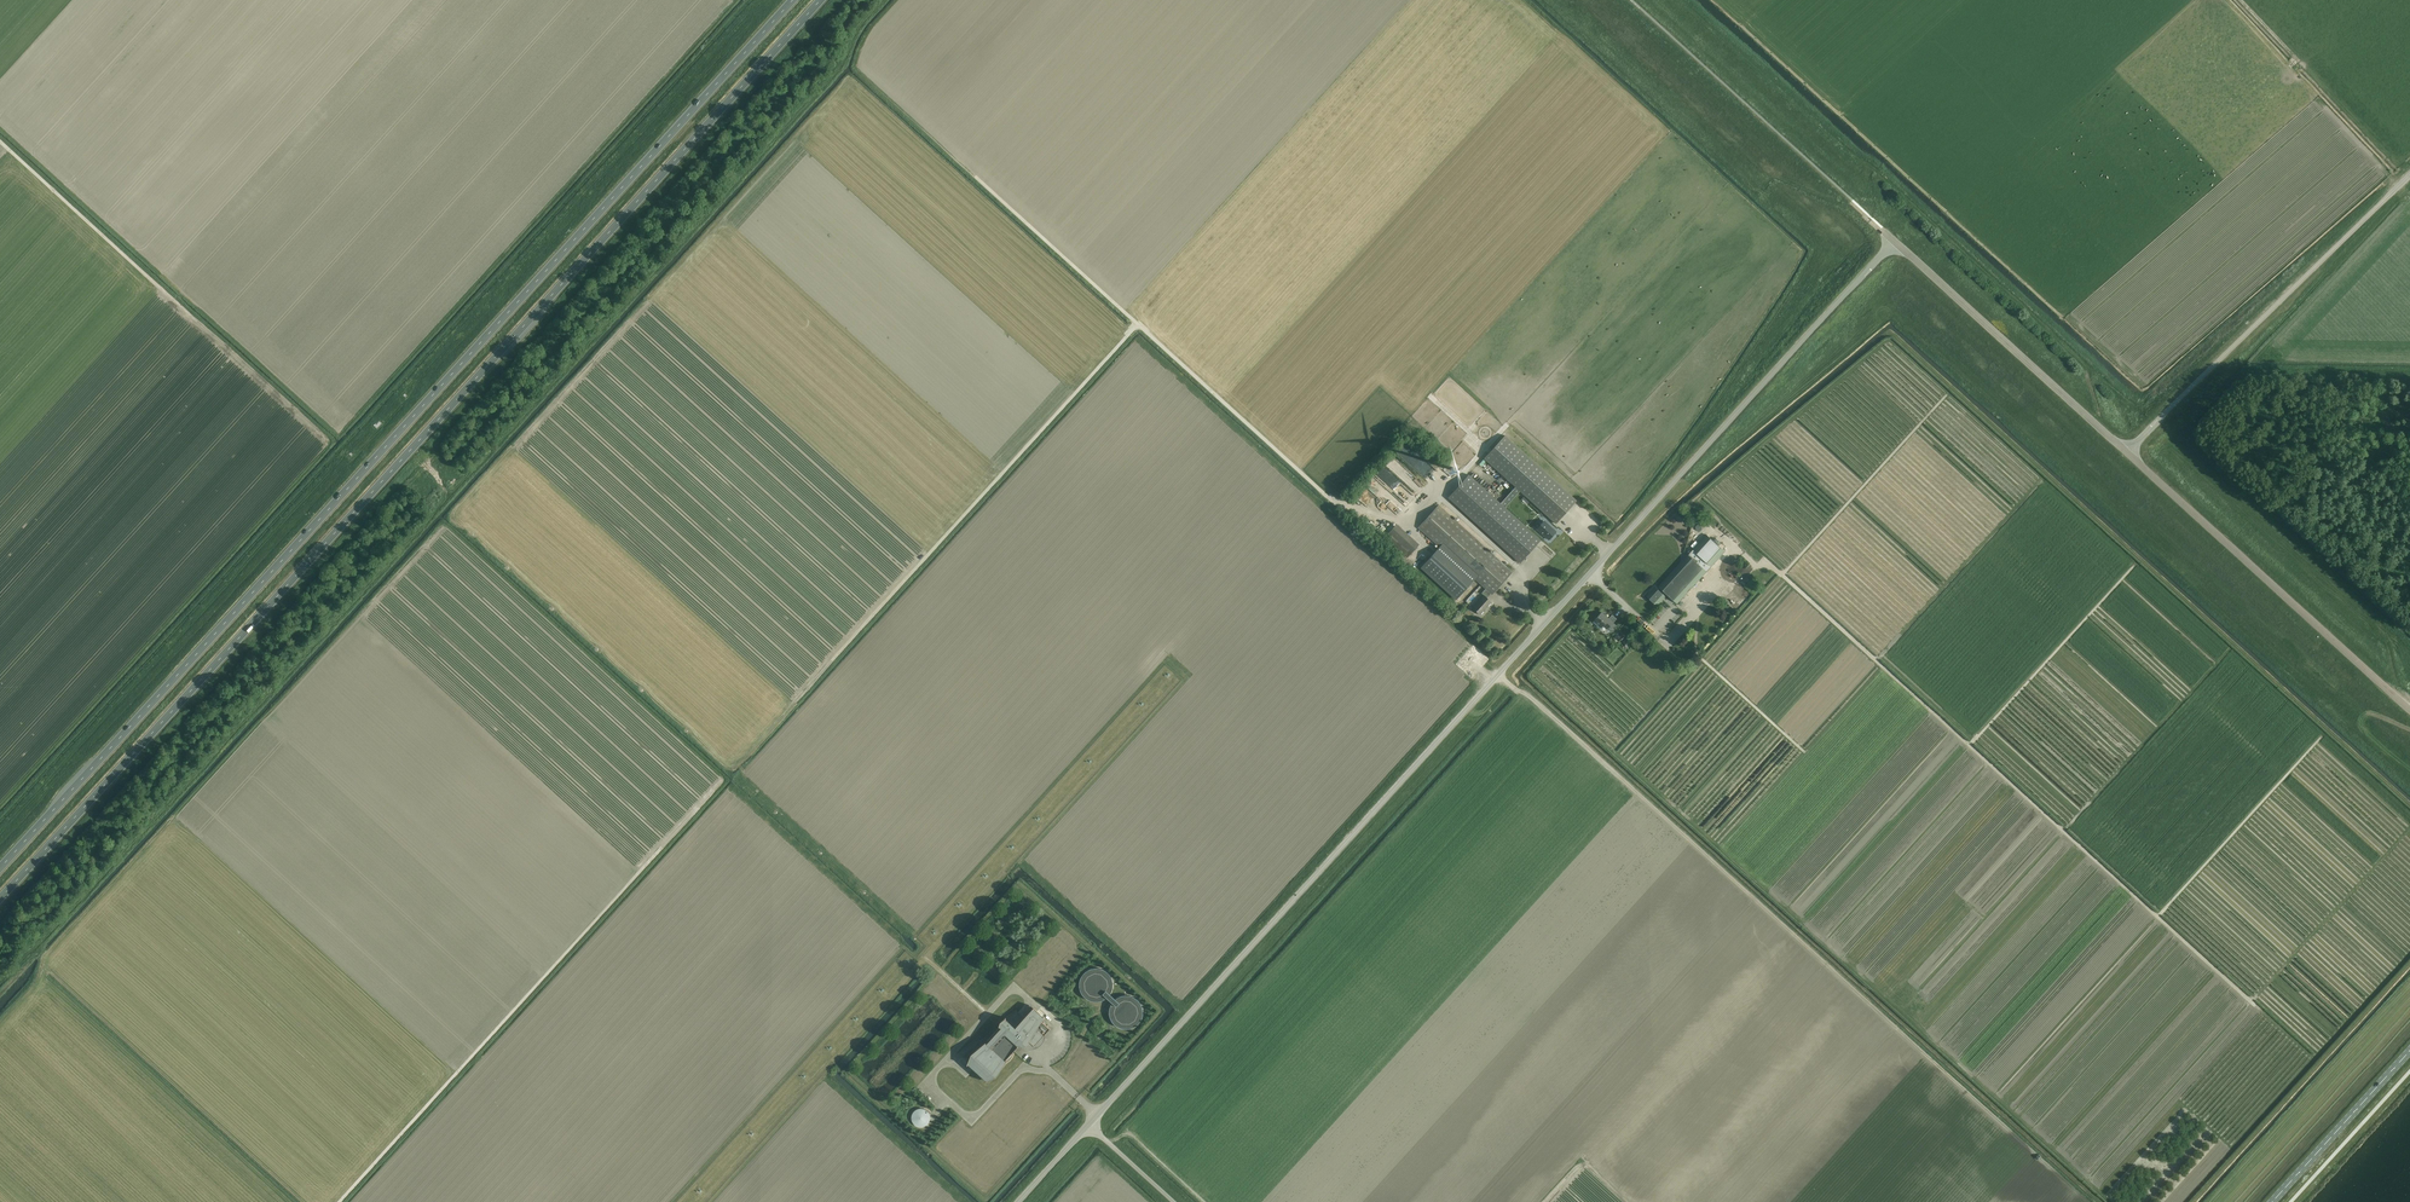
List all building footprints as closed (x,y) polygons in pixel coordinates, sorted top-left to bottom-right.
[(1505,507),(1514,497),(1520,491),(1556,523),(1577,500),(1505,435),(1484,458),(1516,487),(1501,503),(1469,474),(1448,497),(1520,563),(1541,540),(1505,507)] [(1404,468),(1395,459),(1387,468),(1395,475),(1397,473),(1398,475),(1404,468)] [(1347,469),(1340,475),(1344,479),(1351,473),(1347,469)] [(1485,588),(1491,593),(1492,594),(1512,572),(1439,505),(1419,528),(1440,547),(1422,567),(1456,599),(1475,579),(1485,588)] [(1362,518),(1368,526),(1375,520),(1369,513),(1362,518)] [(1537,529),(1549,539),(1559,528),(1548,517),(1537,529)] [(1404,535),(1393,523),(1384,531),(1397,546),(1402,541),(1400,538),(1404,535)] [(1707,535),(1689,555),(1658,589),(1656,587),(1648,597),(1657,605),(1667,594),(1678,603),(1725,551),(1707,535)] [(1487,598),(1491,593),(1485,588),(1481,593),(1484,595),(1473,608),(1480,614),(1491,602),(1487,598)] [(1609,619),(1602,612),(1594,621),(1601,628),(1604,625),(1608,628),(1616,619),(1612,615),(1609,619)] [(1621,624),(1618,628),(1624,634),(1628,630),(1621,624)] [(1270,917),(1273,920),(1280,913),(1277,911),(1270,917)] [(1117,998),(1115,999),(1109,994),(1110,991),(1111,989),(1112,987),(1112,984),(1112,982),(1111,978),(1109,975),(1107,973),(1105,971),(1103,969),(1100,969),(1098,968),(1095,969),(1092,969),(1089,970),(1088,971),(1086,972),(1084,974),(1083,977),(1082,978),(1081,981),(1080,983),(1080,987),(1081,989),(1082,992),(1083,994),(1085,997),(1087,998),(1089,1000),(1091,1001),(1094,1001),(1097,1001),(1100,1001),(1102,1000),(1105,998),(1106,997),(1112,1003),(1112,1004),(1111,1005),(1110,1008),(1109,1011),(1110,1014),(1110,1017),(1112,1020),(1113,1022),(1115,1024),(1118,1026),(1120,1027),(1123,1028),(1126,1029),(1128,1028),(1131,1028),(1133,1027),(1136,1026),(1137,1024),(1139,1022),(1141,1021),(1142,1018),(1142,1016),(1143,1012),(1142,1009),(1141,1006),(1140,1004),(1139,1002),(1137,999),(1134,998),(1132,997),(1129,996),(1126,996),(1123,996),(1120,997),(1117,998)] [(927,1001),(914,1013),(919,1018),(931,1006),(927,1001)] [(1014,1053),(1013,1052),(1019,1045),(1021,1047),(1020,1047),(1020,1048),(1022,1047),(1023,1047),(1024,1048),(1025,1048),(1027,1049),(1028,1049),(1029,1049),(1030,1049),(1031,1049),(1032,1049),(1033,1049),(1035,1049),(1036,1048),(1037,1048),(1038,1047),(1039,1047),(1040,1046),(1041,1045),(1041,1044),(1042,1044),(1043,1043),(1043,1042),(1044,1041),(1044,1040),(1045,1038),(1045,1037),(1045,1036),(1045,1035),(1046,1034),(1050,1029),(1042,1021),(1043,1018),(1044,1019),(1045,1019),(1032,1007),(1032,1008),(1033,1009),(1024,1018),(1016,1010),(1000,1021),(998,1028),(999,1028),(999,1027),(1000,1028),(987,1043),(986,1042),(987,1042),(986,1041),(971,1054),(968,1062),(967,1061),(967,1062),(989,1082),(989,1081),(988,1080),(996,1076),(1005,1063),(1006,1063),(1007,1062),(1008,1062),(1009,1061),(1010,1061),(1010,1060),(1011,1059),(1011,1058),(1012,1058),(1012,1057),(1013,1056),(1013,1055),(1013,1054),(1014,1053)] [(874,1067),(881,1063),(878,1058),(871,1062),(874,1067)] [(912,1121),(913,1123),(915,1125),(917,1126),(919,1127),(921,1127),(922,1127),(925,1126),(926,1125),(928,1124),(929,1122),(930,1119),(930,1117),(929,1114),(928,1111),(926,1110),(923,1109),(920,1108),(917,1109),(915,1111),(913,1113),(912,1115),(912,1118),(912,1121)] [(2214,1141),(2218,1136),(2212,1132),(2209,1137),(2214,1141)] [(2177,1134),(2172,1140),(2175,1143),(2180,1137),(2177,1134)] [(2132,1181),(2133,1185),(2129,1186),(2130,1190),(2135,1189),(2134,1186),(2138,1185),(2137,1180),(2132,1181)] [(2126,1197),(2124,1194),(2116,1200),(2117,1201),(2119,1201),(2126,1197)]
